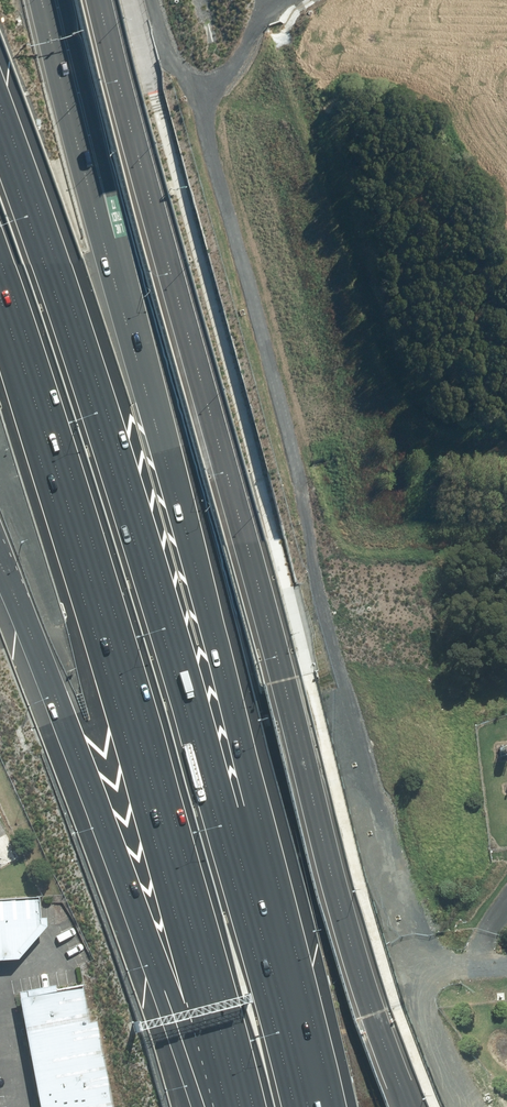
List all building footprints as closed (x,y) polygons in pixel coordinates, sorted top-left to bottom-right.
[(0,906),(0,970),(19,968),(50,931),(47,904),(0,906)] [(16,1003),(36,1106),(110,1106),(94,1027),(84,1028),(76,991),(16,1003)]
